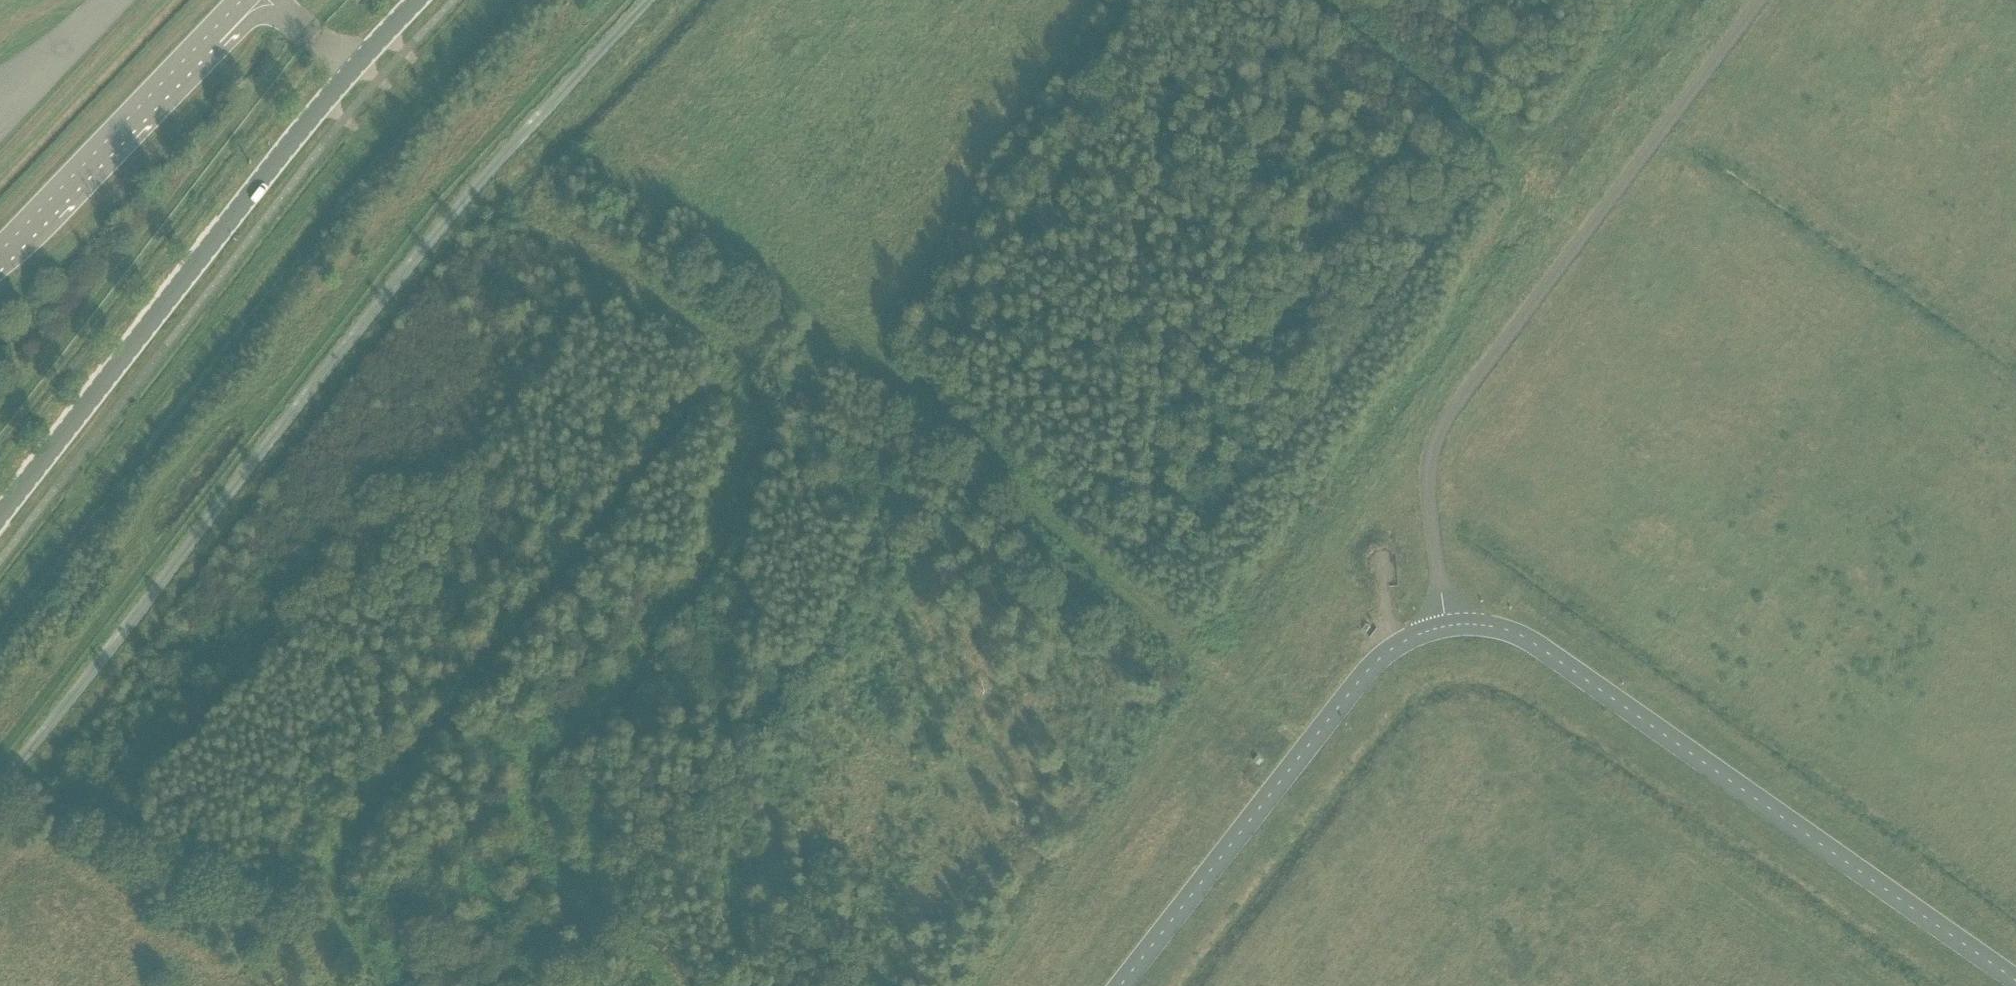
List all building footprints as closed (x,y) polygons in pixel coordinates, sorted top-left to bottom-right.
[(1363,630),(1367,633),(1371,628),(1367,624),(1363,630)]
